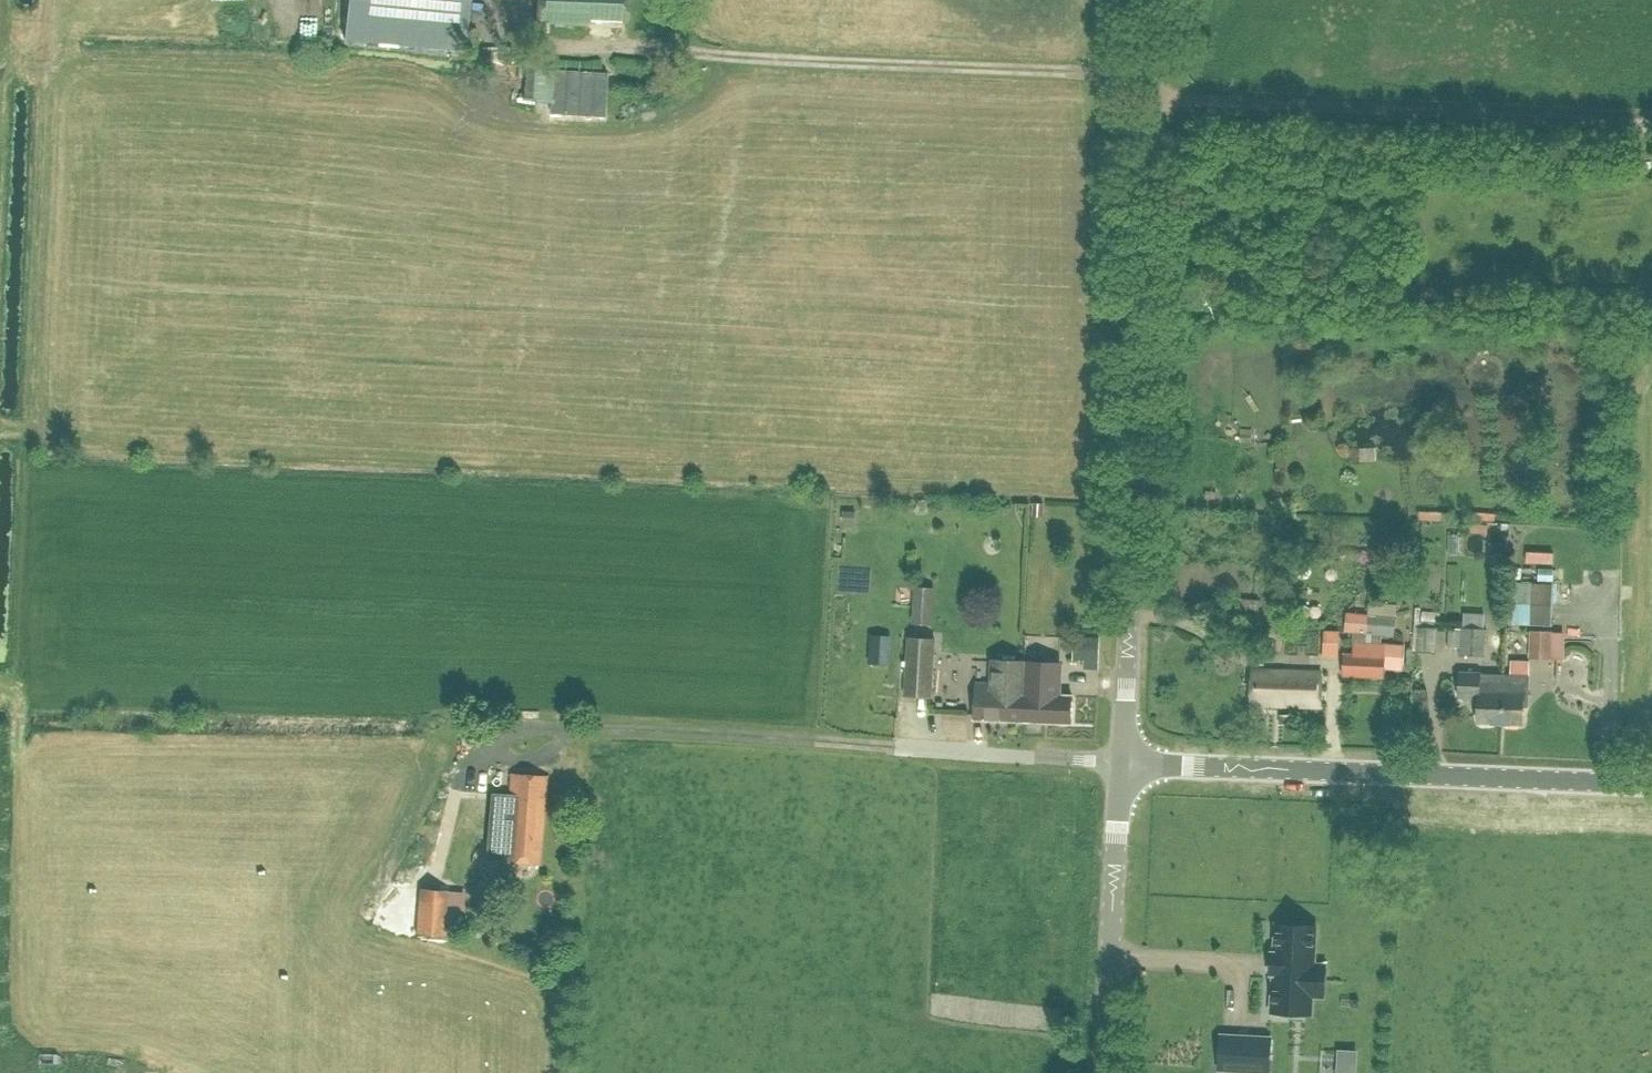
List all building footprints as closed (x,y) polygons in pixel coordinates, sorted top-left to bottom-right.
[(465,53),(470,0),(347,0),(343,41),(465,53)] [(626,0),(537,0),(536,23),(587,25),(587,22),(625,23),(626,0)] [(1054,539),(1050,519),(1038,521),(1041,542),(1054,539)] [(1458,554),(1458,535),(1448,533),(1448,553),(1458,554)] [(1530,547),(1530,558),(1556,559),(1556,548),(1530,547)] [(1553,583),(1531,582),(1515,581),(1513,624),(1552,626),(1553,583)] [(1395,619),(1347,616),(1346,634),(1354,634),(1353,644),(1381,645),(1382,639),(1387,639),(1387,637),(1394,637),(1395,619)] [(1452,626),(1451,647),(1460,647),(1459,654),(1485,655),(1486,628),(1452,626)] [(1531,629),(1530,656),(1530,658),(1550,659),(1551,630),(1531,629)] [(1325,630),(1324,653),(1339,653),(1340,630),(1325,630)] [(892,658),(894,636),(877,635),(875,656),(892,658)] [(931,699),(933,658),(935,658),(936,637),(907,636),(905,698),(931,699)] [(1081,646),(1085,669),(1105,665),(1101,642),(1081,646)] [(1343,678),(1368,679),(1369,656),(1344,655),(1343,678)] [(1384,680),(1385,657),(1369,656),(1368,679),(1384,680)] [(1022,694),(1023,661),(992,660),(991,683),(976,682),(974,719),(1023,720),(1024,694),(1022,694)] [(1024,694),(1023,720),(1072,722),(1072,694),(1059,694),(1060,663),(1023,661),(1022,694),(1024,694)] [(1502,673),(1500,723),(1522,724),(1522,707),(1527,707),(1529,662),(1512,661),(1511,674),(1502,673)] [(1318,706),(1320,672),(1252,669),(1250,703),(1318,706)] [(1479,697),(1478,722),(1500,723),(1502,673),(1481,672),(1460,671),(1459,696),(1479,697)] [(1279,714),(1278,724),(1288,725),(1289,715),(1279,714)] [(511,774),(509,797),(512,797),(511,803),(508,803),(504,860),(540,863),(546,776),(511,774)] [(420,888),(416,933),(444,936),(447,890),(420,888)] [(1325,964),(1314,964),(1316,926),(1277,924),(1275,948),(1278,948),(1278,955),(1273,954),(1272,971),(1277,971),(1277,978),(1274,977),(1272,1010),(1311,1012),(1312,995),(1323,996),(1325,964)] [(1270,1037),(1248,1036),(1246,1071),(1269,1072),(1270,1037)]
